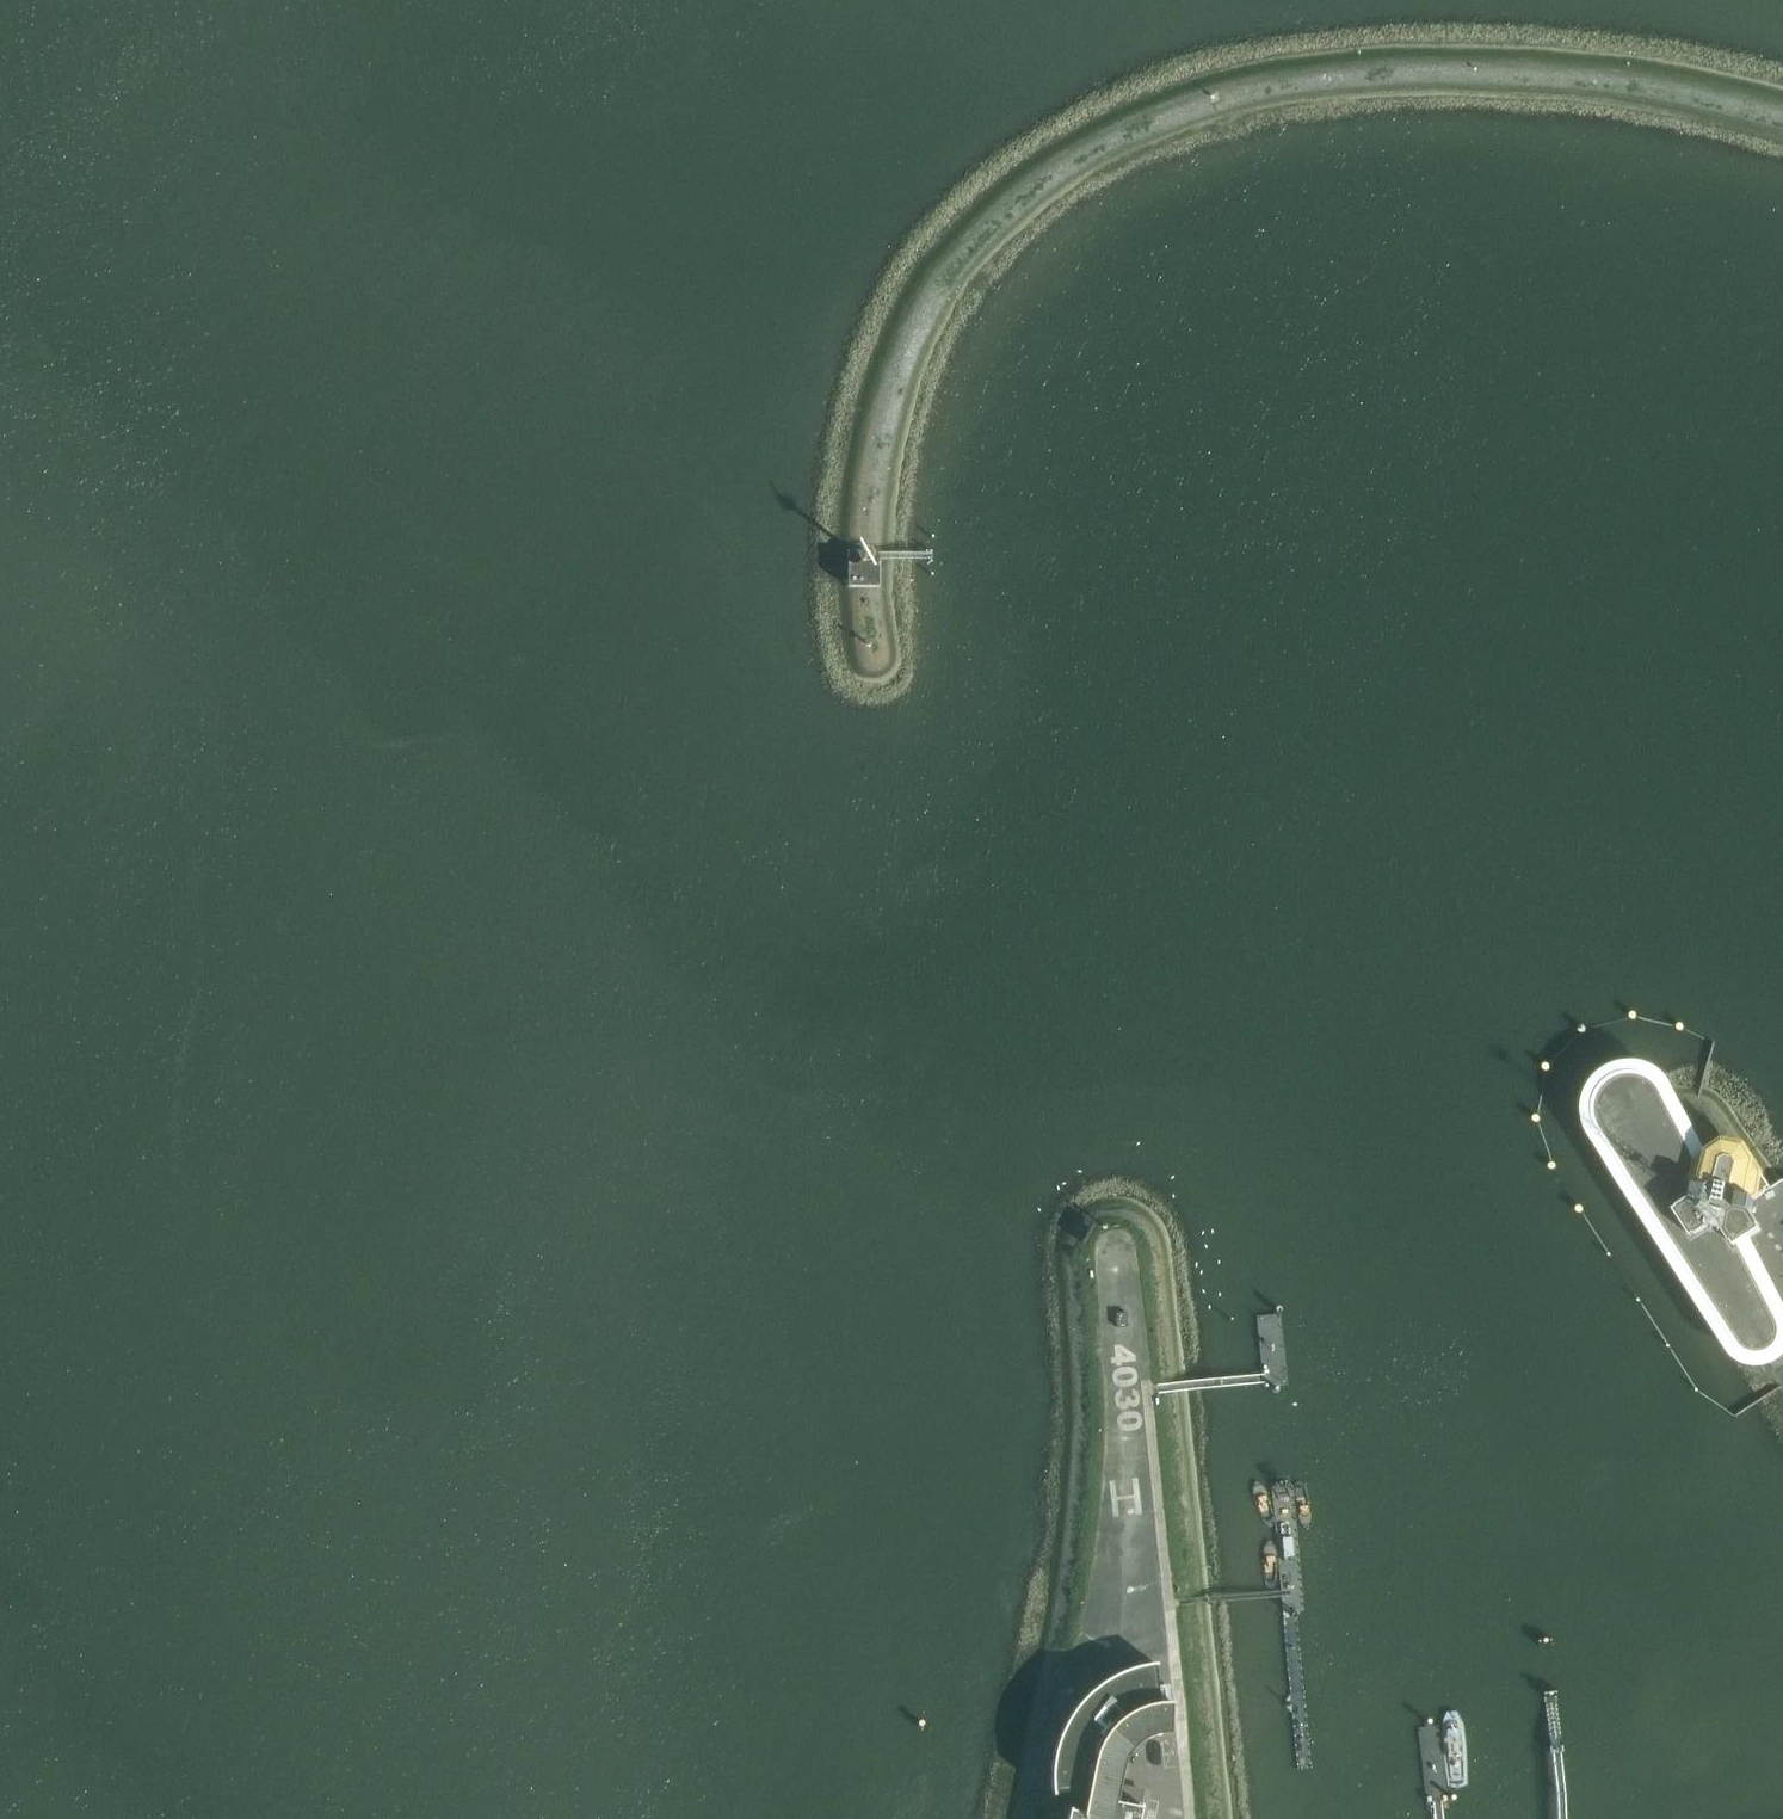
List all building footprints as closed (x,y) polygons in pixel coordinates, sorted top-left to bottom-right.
[(848,589),(876,589),(879,589),(879,567),(869,567),(865,563),(865,560),(861,560),(861,563),(858,567),(848,567),(848,589)] [(1751,1211),(1753,1203),(1769,1193),(1768,1192),(1772,1189),(1755,1163),(1751,1165),(1743,1154),(1726,1150),(1701,1166),(1662,1090),(1660,1087),(1658,1084),(1655,1081),(1652,1079),(1649,1077),(1646,1075),(1643,1074),(1640,1072),(1636,1072),(1633,1071),(1629,1071),(1625,1071),(1622,1072),(1618,1073),(1615,1074),(1612,1075),(1609,1077),(1606,1079),(1603,1081),(1601,1084),(1599,1086),(1597,1089),(1595,1092),(1594,1095),(1593,1098),(1592,1102),(1591,1105),(1591,1108),(1591,1112),(1592,1115),(1592,1119),(1593,1122),(1595,1125),(1596,1128),(1737,1345),(1738,1348),(1740,1350),(1742,1352),(1745,1354),(1748,1356),(1751,1357),(1753,1357),(1756,1358),(1760,1358),(1763,1358),(1766,1357),(1768,1356),(1771,1354),(1774,1353),(1776,1351),(1778,1348),(1780,1346),(1781,1343),(1782,1341),(1782,1338),(1782,1327),(1782,1325),(1782,1323),(1742,1245),(1763,1232),(1760,1228),(1761,1227),(1751,1211)] [(1117,1329),(1128,1328),(1127,1316),(1116,1317),(1117,1329)] [(1068,1818),(1140,1818),(1143,1808),(1141,1807),(1140,1809),(1117,1805),(1125,1765),(1132,1753),(1143,1743),(1155,1738),(1162,1736),(1172,1736),(1172,1734),(1170,1734),(1171,1708),(1173,1708),(1173,1706),(1171,1705),(1165,1706),(1160,1706),(1157,1688),(1155,1668),(1157,1668),(1157,1666),(1133,1670),(1116,1677),(1101,1686),(1087,1698),(1075,1712),(1058,1744),(1053,1761),(1052,1779),(1053,1798),(1055,1797),(1055,1795),(1086,1791),(1087,1799),(1084,1815),(1072,1813),(1072,1811),(1070,1811),(1068,1818)]
